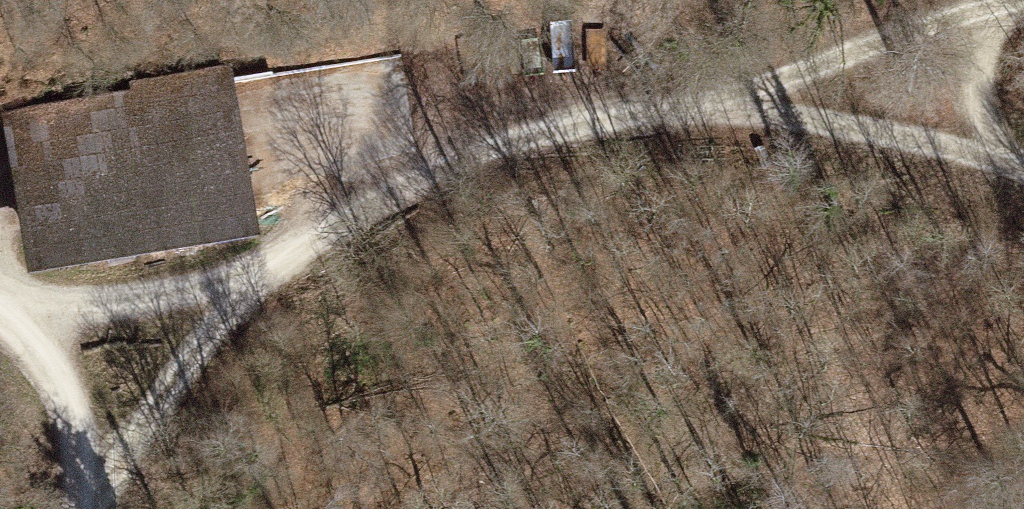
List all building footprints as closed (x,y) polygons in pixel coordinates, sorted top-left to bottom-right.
[(229,75),(0,118),(31,279),(260,236),(229,75)]
